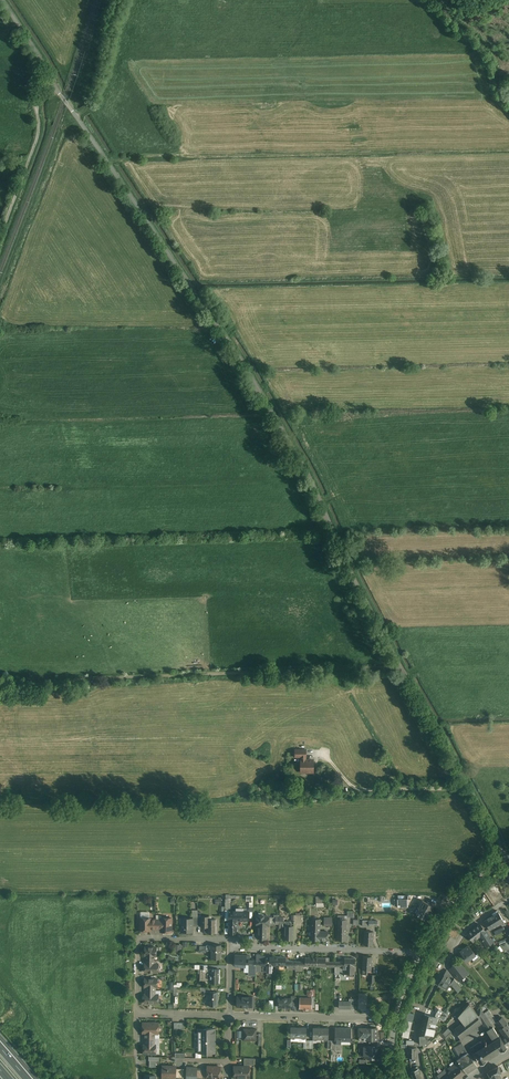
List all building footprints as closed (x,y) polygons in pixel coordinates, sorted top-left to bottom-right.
[(314,760),(306,760),(306,757),(301,757),(301,760),(301,772),(314,772),(314,760)] [(497,885),(491,890),(492,892),(493,891),(494,892),(497,891),(498,893),(501,892),(497,885)] [(316,896),(316,906),(327,906),(327,899),(323,899),(323,896),(316,896)] [(398,899),(397,899),(398,907),(408,906),(408,899),(398,899)] [(423,900),(418,908),(419,908),(416,914),(426,920),(433,906),(423,900)] [(299,911),(303,907),(297,901),(293,906),(299,911)] [(493,916),(484,921),(490,930),(505,923),(503,920),(497,910),(492,914),(493,916)] [(248,911),(230,911),(229,911),(229,917),(229,920),(238,920),(248,920),(248,911)] [(269,916),(257,916),(256,926),(258,926),(267,926),(269,926),(269,917),(269,916)] [(148,918),(141,918),(140,930),(141,931),(144,931),(145,930),(150,930),(150,919),(150,918),(149,918),(149,917),(148,917),(148,918)] [(172,918),(161,918),(161,919),(160,919),(160,929),(161,929),(161,932),(171,932),(172,918)] [(193,918),(182,918),(182,924),(181,924),(181,932),(191,932),(191,926),(193,926),(193,918)] [(320,919),(311,919),(311,940),(320,940),(320,936),(320,919)] [(347,920),(338,919),(337,927),(347,927),(347,920)] [(216,920),(207,920),(207,929),(204,929),(204,933),(216,933),(216,920)] [(238,920),(229,920),(229,921),(228,929),(228,934),(238,934),(238,920)] [(480,924),(467,934),(473,942),(480,936),(486,932),(486,931),(480,924)] [(267,926),(258,926),(258,939),(267,939),(267,926)] [(291,926),(285,926),(284,939),(294,940),(294,926),(291,926)] [(347,927),(337,927),(337,940),(346,941),(347,927)] [(504,927),(494,932),(496,935),(506,931),(504,927)] [(493,941),(486,931),(486,932),(480,936),(487,946),(493,941)] [(373,932),(365,932),(364,945),(373,945),(373,932)] [(446,933),(440,941),(445,945),(451,936),(446,933)] [(221,945),(212,945),(212,951),(212,959),(221,959),(221,945)] [(475,955),(469,945),(460,952),(467,961),(472,958),(474,961),(480,957),(477,953),(476,955),(475,955)] [(156,947),(145,947),(144,948),(144,950),(145,951),(145,955),(154,955),(156,955),(156,952),(157,950),(157,948),(156,947)] [(246,956),(235,955),(235,966),(245,967),(245,964),(246,960),(246,956)] [(275,957),(261,956),(261,960),(259,960),(259,965),(263,965),(267,965),(266,972),(267,972),(267,971),(271,971),(271,972),(272,973),(272,965),(276,965),(275,965),(276,957),(275,957)] [(372,957),(363,956),(362,970),(367,970),(371,970),(372,957)] [(286,957),(276,957),(275,965),(276,965),(285,965),(285,961),(286,957)] [(316,957),(305,957),(305,963),(305,966),(308,966),(307,966),(311,966),(315,966),(316,957)] [(326,958),(316,957),(315,966),(325,966),(325,963),(326,958)] [(355,958),(345,958),(345,961),(345,967),(355,967),(355,958)] [(459,961),(449,969),(459,981),(469,973),(459,961)] [(146,964),(145,964),(145,972),(158,972),(158,964),(156,964),(146,964)] [(335,966),(335,974),(345,975),(345,967),(335,966)] [(355,967),(345,967),(345,975),(345,976),(346,976),(346,974),(355,974),(355,967)] [(207,969),(200,969),(200,979),(210,980),(211,980),(211,969),(207,969)] [(220,969),(211,969),(211,980),(210,980),(210,983),(220,983),(220,969)] [(454,979),(447,970),(444,974),(444,975),(439,985),(446,990),(448,986),(449,987),(451,983),(458,992),(461,988),(454,978),(454,979)] [(157,979),(145,978),(145,987),(146,987),(156,987),(157,987),(157,979)] [(218,992),(209,992),(209,1006),(218,1006),(218,992)] [(146,995),(144,995),(144,1003),(158,1003),(158,995),(156,995),(146,995)] [(249,997),(237,997),(237,1007),(249,1007),(249,997)] [(278,998),(278,1007),(291,1008),(291,999),(278,998)] [(311,999),(300,998),(300,1008),(311,1008),(311,999)] [(469,1003),(458,1017),(463,1023),(476,1012),(469,1003)] [(444,1012),(437,1008),(435,1012),(436,1013),(435,1017),(440,1018),(444,1012)] [(496,1022),(488,1010),(484,1013),(493,1026),(492,1026),(494,1028),(498,1024),(496,1022)] [(426,1015),(425,1015),(422,1024),(435,1027),(436,1023),(437,1023),(440,1018),(439,1018),(440,1018),(435,1017),(426,1015)] [(502,1017),(496,1022),(498,1024),(501,1028),(500,1029),(504,1036),(508,1033),(508,1027),(502,1017)] [(412,1022),(406,1021),(404,1031),(410,1033),(412,1022)] [(155,1022),(151,1022),(151,1023),(143,1022),(143,1026),(144,1027),(144,1034),(145,1034),(155,1034),(158,1034),(158,1026),(157,1026),(156,1024),(156,1023),(155,1023),(155,1022)] [(435,1027),(422,1024),(420,1033),(422,1034),(428,1035),(428,1036),(432,1037),(433,1035),(435,1027)] [(488,1037),(495,1035),(491,1025),(486,1027),(488,1031),(486,1032),(488,1037)] [(447,1026),(440,1033),(445,1039),(453,1033),(447,1026)] [(351,1028),(339,1028),(336,1028),(335,1028),(335,1041),(335,1044),(341,1044),(341,1039),(351,1039),(351,1041),(351,1028)] [(377,1028),(359,1028),(359,1037),(366,1037),(366,1041),(370,1041),(377,1040),(377,1028)] [(215,1029),(198,1029),(199,1053),(215,1053),(215,1029)] [(257,1029),(243,1029),(243,1040),(249,1041),(249,1039),(256,1039),(256,1041),(257,1029)] [(468,1053),(455,1031),(449,1037),(461,1057),(468,1053)] [(501,1038),(507,1047),(508,1045),(508,1033),(504,1036),(501,1038)] [(428,1035),(422,1034),(422,1036),(420,1036),(420,1045),(422,1044),(426,1043),(429,1040),(432,1037),(428,1036),(428,1035)] [(482,1038),(468,1047),(470,1051),(484,1042),(482,1038)] [(145,1045),(144,1045),(143,1053),(156,1054),(156,1045),(155,1045),(145,1045)] [(371,1046),(363,1046),(364,1056),(367,1056),(367,1059),(377,1059),(377,1046),(371,1046)] [(416,1048),(408,1048),(409,1057),(416,1058),(416,1048)] [(468,1053),(461,1057),(463,1060),(461,1061),(460,1059),(457,1060),(466,1073),(477,1066),(471,1057),(469,1053),(468,1054),(468,1053)] [(441,1078),(458,1078),(465,1073),(457,1062),(448,1069),(450,1071),(447,1074),(441,1078)] [(170,1066),(163,1066),(162,1076),(176,1076),(176,1068),(176,1066),(170,1066)] [(207,1066),(207,1069),(207,1078),(209,1078),(213,1078),(218,1078),(219,1078),(220,1078),(221,1071),(220,1071),(220,1070),(218,1068),(217,1068),(217,1067),(207,1066)] [(249,1066),(234,1066),(234,1078),(249,1077),(249,1066)] [(498,1066),(488,1072),(491,1078),(503,1078),(499,1072),(500,1071),(498,1066)] [(187,1067),(187,1078),(194,1078),(197,1078),(197,1069),(197,1068),(187,1067)] [(422,1078),(420,1075),(419,1072),(419,1071),(418,1071),(418,1069),(412,1071),(412,1075),(414,1078),(422,1078)] [(438,1076),(439,1077),(441,1078),(447,1074),(444,1070),(438,1076)]
